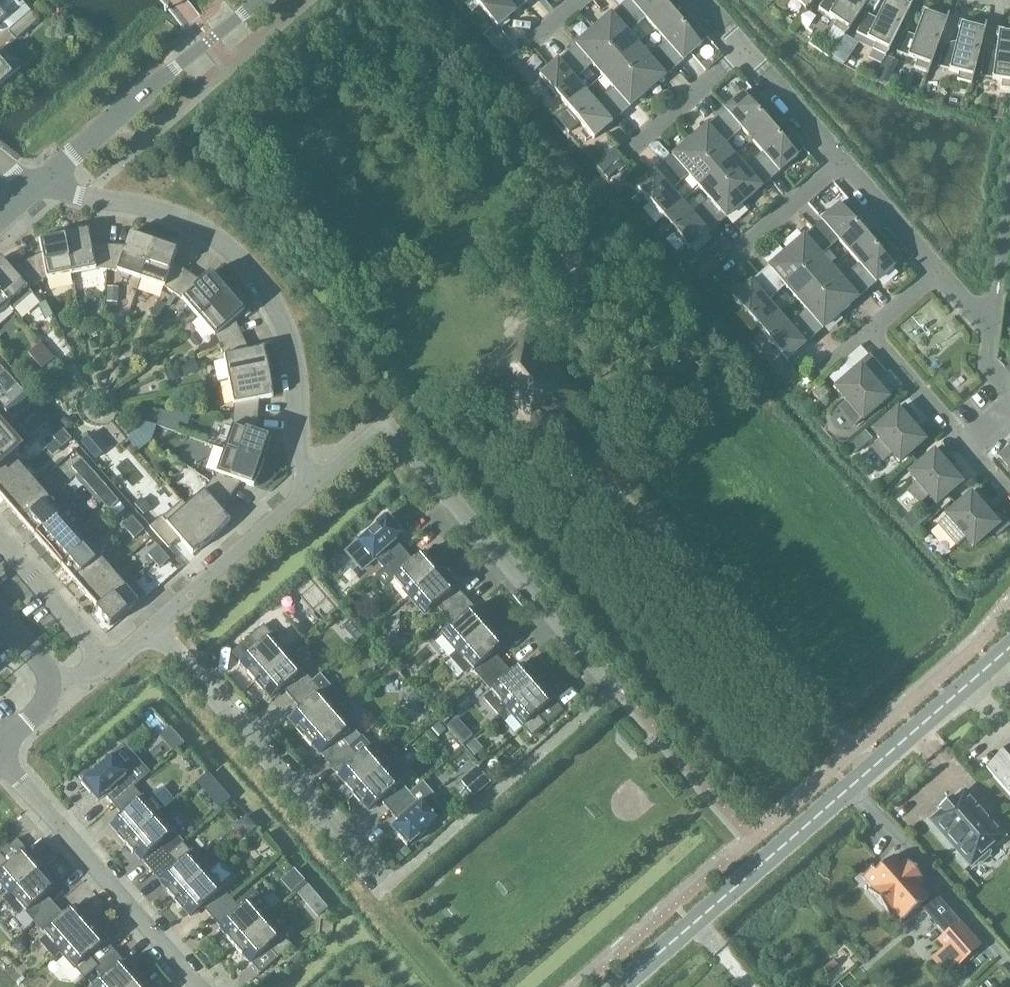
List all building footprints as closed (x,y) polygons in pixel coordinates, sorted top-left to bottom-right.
[(495,25),(497,28),(524,4),(521,0),(473,0),(495,25)] [(620,7),(636,26),(644,19),(655,31),(674,14),(661,0),(628,0),(620,7)] [(806,8),(804,10),(805,11),(815,0),(797,0),(806,8)] [(819,9),(829,15),(829,16),(837,21),(833,27),(844,35),(843,37),(844,37),(845,36),(869,0),(825,0),(819,9)] [(866,14),(857,33),(867,38),(867,39),(876,43),(873,50),(885,56),(884,58),(885,58),(886,58),(911,8),(903,4),(905,1),(904,0),(885,0),(886,1),(877,20),(866,14)] [(1,23),(9,31),(31,12),(23,3),(7,17),(0,9),(0,24),(1,23)] [(620,7),(593,30),(610,49),(620,61),(639,45),(628,33),(636,26),(620,7)] [(914,67),(928,72),(927,74),(928,74),(947,21),(940,18),(941,15),(923,8),(920,16),(922,17),(915,37),(904,33),(897,52),(908,57),(917,60),(914,67)] [(806,11),(798,23),(807,29),(814,17),(806,11)] [(39,21),(31,12),(9,31),(16,40),(39,21)] [(674,14),(655,31),(665,43),(657,50),(674,69),(701,46),(700,45),(704,41),(691,26),(687,30),(674,14)] [(970,85),(971,85),(985,30),(977,28),(978,25),(960,20),(958,28),(960,29),(954,49),(943,47),(938,67),(949,70),(959,72),(957,79),(971,83),(970,85)] [(495,25),(483,35),(506,61),(518,51),(497,28),(495,25)] [(1009,89),(1009,30),(997,28),(996,37),(998,37),(995,58),(983,56),(980,77),(992,79),(1002,81),(1001,88),(1009,89)] [(593,30),(567,53),(583,72),(591,65),(602,77),(620,61),(610,49),(593,30)] [(844,37),(832,56),(843,64),(857,44),(845,36),(844,37)] [(639,45),(620,61),(647,92),(674,69),(657,50),(649,57),(639,45)] [(8,46),(0,53),(0,88),(26,66),(8,46)] [(539,77),(567,108),(585,92),(574,80),(583,72),(567,53),(539,77)] [(885,58),(875,80),(877,81),(881,83),(885,84),(886,85),(896,63),(886,58),(885,58)] [(620,61),(602,77),(612,89),(604,96),(621,115),(647,92),(620,61)] [(743,94),(716,118),(733,137),(741,130),(751,142),(770,125),(757,110),(761,106),(748,91),(744,95),(743,94)] [(585,92),(567,108),(594,139),(621,115),(604,96),(595,104),(585,92)] [(716,118),(689,141),(717,172),(735,156),(725,144),(733,137),(716,118)] [(770,125),(751,142),(761,153),(753,161),(770,180),(797,156),(796,155),(801,152),(788,137),(784,141),(770,125)] [(689,141),(663,164),(680,183),(688,176),(698,188),(717,172),(689,141)] [(613,149),(596,165),(603,173),(621,158),(613,149)] [(735,156),(717,172),(744,203),(770,180),(753,161),(745,168),(735,156)] [(614,166),(605,175),(608,178),(616,169),(619,172),(626,166),(619,159),(613,166),(614,166)] [(663,164),(636,187),(663,219),(682,202),(671,190),(680,183),(663,164)] [(717,172),(698,188),(708,200),(700,207),(717,226),(744,203),(717,172)] [(682,202),(663,219),(690,250),(717,226),(700,207),(692,214),(682,202)] [(840,205),(812,229),(829,248),(838,241),(848,253),(867,236),(853,221),(858,217),(845,202),(841,206),(840,205)] [(812,229),(786,252),(813,283),(832,267),(821,255),(829,248),(812,229)] [(89,230),(64,233),(72,274),(96,269),(107,270),(108,244),(91,243),(89,230)] [(42,252),(26,260),(37,284),(47,279),(72,274),(64,233),(40,240),(42,252)] [(117,271),(141,279),(155,239),(149,238),(144,236),(138,235),(130,233),(126,245),(108,244),(107,270),(117,271)] [(867,236),(848,253),(858,264),(850,272),(867,291),(894,267),(893,266),(897,263),(884,248),(880,252),(867,236)] [(165,287),(173,293),(188,272),(173,262),(178,249),(174,247),(167,244),(161,242),(155,239),(141,279),(165,287)] [(786,252),(759,275),(776,294),(784,287),(794,299),(795,299),(813,283),(786,252)] [(37,284),(26,260),(10,268),(2,258),(0,259),(0,294),(14,310),(33,294),(28,288),(37,284)] [(709,275),(701,266),(692,274),(700,283),(709,275)] [(832,267),(813,283),(840,314),(867,291),(850,272),(842,279),(832,267)] [(182,299),(198,318),(230,290),(226,286),(223,282),(216,276),(212,273),(202,282),(188,272),(173,293),(182,299)] [(715,272),(707,279),(712,285),(720,278),(715,272)] [(732,298),(759,330),(778,314),(767,302),(776,294),(759,275),(732,298)] [(813,283),(795,299),(805,311),(797,318),(814,337),(840,314),(813,283)] [(107,287),(106,302),(117,302),(118,288),(107,287)] [(230,290),(198,318),(215,336),(199,349),(202,355),(220,346),(242,335),(235,319),(245,310),(242,305),(241,304),(239,302),(238,300),(237,299),(236,297),(235,296),(234,294),(232,293),(231,292),(230,290)] [(14,310),(0,294),(0,312),(8,305),(13,311),(14,310)] [(159,301),(151,313),(157,317),(165,305),(159,301)] [(46,302),(39,305),(46,319),(53,315),(46,302)] [(778,314),(759,330),(786,361),(814,337),(797,318),(788,326),(778,314)] [(491,362),(474,375),(528,438),(580,396),(526,329),(525,329),(525,330),(489,359),(491,362)] [(224,356),(229,380),(270,372),(269,366),(267,360),(265,352),(263,348),(250,351),(242,335),(220,346),(224,356)] [(839,407),(856,426),(863,420),(887,399),(870,379),(882,369),(870,354),(834,386),(837,390),(847,401),(839,407)] [(176,369),(165,374),(170,384),(181,379),(176,369)] [(1,386),(12,378),(5,371),(0,375),(0,385),(1,386)] [(234,405),(233,415),(258,417),(260,400),(273,397),(273,391),(272,384),(271,378),(270,372),(229,380),(234,405)] [(12,378),(1,386),(8,393),(18,385),(12,378)] [(812,391),(820,401),(828,393),(820,384),(812,391)] [(33,402),(24,392),(4,409),(13,419),(33,402)] [(892,454),(899,462),(923,441),(907,422),(913,417),(904,406),(897,411),(873,432),(880,440),(873,447),(885,461),(892,454)] [(41,411),(21,428),(30,438),(49,421),(41,411)] [(232,426),(224,449),(264,463),(266,455),(267,451),(269,445),(270,439),(257,434),(258,417),(233,415),(232,426)] [(66,416),(58,423),(60,425),(66,432),(74,424),(66,416)] [(140,420),(136,432),(151,442),(157,426),(140,420)] [(50,434),(56,441),(66,432),(60,425),(50,434)] [(11,456),(12,457),(19,450),(0,428),(0,465),(11,456)] [(66,432),(56,441),(62,448),(72,439),(66,432)] [(94,432),(80,444),(94,460),(107,448),(94,432)] [(136,432),(128,439),(139,451),(151,442),(136,432)] [(917,482),(909,489),(921,503),(929,496),(936,505),(960,484),(943,464),(949,459),(940,448),(934,454),(934,453),(910,474),(917,482)] [(1009,448),(999,457),(1004,463),(1009,470),(1009,449),(1009,448)] [(216,473),(210,482),(231,496),(241,482),(254,486),(257,480),(259,475),(262,469),(264,463),(224,449),(216,473)] [(24,470),(12,457),(11,456),(0,465),(0,491),(24,470)] [(72,467),(78,474),(88,465),(82,458),(72,467)] [(88,465),(78,474),(84,481),(94,472),(88,465)] [(10,508),(36,485),(24,470),(0,491),(0,496),(10,508)] [(182,501),(181,502),(213,539),(218,534),(221,531),(225,527),(231,521),(222,510),(231,496),(210,482),(204,491),(186,506),(182,501)] [(10,508),(23,522),(49,499),(36,485),(10,508)] [(97,496),(103,503),(113,494),(107,487),(97,496)] [(977,490),(939,523),(958,545),(966,539),(973,547),(991,531),(996,537),(1009,525),(1005,519),(997,526),(980,506),(986,501),(977,490)] [(49,499),(23,522),(35,537),(62,514),(68,508),(56,493),(49,499)] [(113,494),(103,503),(109,510),(119,501),(113,494)] [(141,502),(134,508),(142,518),(149,511),(141,502)] [(213,539),(181,502),(163,517),(161,516),(150,526),(169,548),(180,539),(193,554),(196,551),(202,548),(207,544),(213,539)] [(62,514),(35,537),(48,551),(74,528),(81,522),(68,508),(62,514)] [(351,548),(344,553),(361,572),(373,561),(376,558),(385,568),(405,550),(396,540),(402,535),(396,528),(398,526),(388,515),(351,548)] [(122,525),(128,532),(138,523),(132,516),(122,525)] [(74,528),(48,551),(61,566),(87,543),(94,537),(81,522),(74,528)] [(138,523),(128,532),(135,539),(144,530),(138,523)] [(61,566),(73,580),(100,557),(87,543),(61,566)] [(148,554),(154,561),(164,552),(158,545),(148,554)] [(394,579),(409,597),(443,567),(442,566),(442,567),(434,558),(433,560),(425,551),(414,561),(405,550),(385,568),(375,576),(385,587),(394,579)] [(164,552),(154,561),(160,568),(170,559),(164,552)] [(73,580),(86,595),(112,572),(100,557),(73,580)] [(436,605),(445,615),(465,597),(449,578),(450,577),(443,568),(444,568),(443,567),(409,597),(425,615),(436,605)] [(86,595),(98,608),(99,609),(125,586),(112,572),(86,595)] [(98,608),(96,610),(110,626),(138,601),(145,595),(132,580),(125,586),(99,609),(98,608)] [(315,581),(301,593),(315,609),(329,597),(315,581)] [(451,657),(452,658),(492,623),(491,622),(491,623),(483,615),(481,616),(465,597),(445,615),(454,625),(443,635),(457,652),(451,657)] [(470,667),(482,681),(503,663),(494,653),(505,643),(497,634),(499,633),(492,624),(492,623),(452,658),(465,672),(470,667)] [(254,681),(254,682),(288,653),(264,625),(232,652),(249,671),(247,673),(254,681)] [(283,688),(292,699),(313,681),(288,653),(254,682),(255,683),(256,682),(263,691),(265,689),(272,698),(283,688)] [(499,715),(507,709),(541,679),(540,678),(539,679),(532,671),(530,672),(523,663),(512,673),(503,663),(482,681),(491,691),(483,697),(499,715)] [(303,738),(337,709),(346,701),(333,687),(331,688),(320,675),(313,681),(292,699),(301,709),(290,718),(298,727),(296,729),(303,737),(303,738)] [(541,679),(507,709),(531,737),(563,710),(546,690),(548,689),(541,681),(541,680),(541,679)] [(415,693),(405,702),(414,713),(424,704),(415,693)] [(330,764),(350,747),(361,737),(337,709),(303,738),(304,739),(304,738),(312,747),(313,745),(330,764)] [(456,719),(447,727),(463,746),(473,737),(456,719)] [(438,736),(445,730),(438,722),(431,728),(438,736)] [(350,747),(330,764),(346,783),(345,785),(352,793),(351,794),(352,795),(386,765),(390,762),(384,756),(380,759),(370,747),(361,737),(350,747)] [(477,741),(467,749),(475,759),(485,750),(477,741)] [(117,751),(80,783),(90,794),(91,792),(96,798),(98,800),(105,793),(114,803),(133,787),(148,774),(124,745),(117,751)] [(1009,795),(1009,751),(989,770),(987,767),(986,768),(1009,795)] [(381,801),(390,811),(410,793),(401,782),(409,774),(395,757),(390,762),(386,765),(352,795),(353,795),(360,803),(362,802),(370,810),(381,801)] [(198,768),(190,775),(196,782),(204,775),(198,768)] [(208,774),(197,783),(208,795),(218,786),(208,774)] [(482,775),(467,788),(475,797),(490,784),(482,775)] [(410,793),(390,811),(399,821),(393,827),(399,834),(397,835),(407,846),(444,814),(433,801),(433,795),(423,783),(410,793)] [(124,843),(125,844),(164,810),(152,796),(146,801),(133,787),(114,803),(123,814),(112,824),(119,833),(118,834),(125,842),(124,843)] [(952,799),(940,810),(941,812),(931,821),(971,867),(976,863),(980,863),(984,862),(989,857),(991,854),(990,850),(1005,837),(964,791),(954,801),(952,799)] [(234,802),(227,809),(233,816),(241,809),(234,802)] [(164,810),(125,844),(126,844),(133,852),(135,851),(152,870),(182,843),(180,841),(171,831),(158,816),(164,811),(164,810)] [(4,900),(44,865),(43,865),(35,857),(34,858),(17,839),(0,854),(0,883),(9,894),(3,899),(4,900)] [(173,899),(174,900),(207,871),(182,843),(152,870),(168,889),(166,890),(174,899),(173,899)] [(889,915),(892,913),(901,923),(931,898),(921,887),(926,883),(910,866),(906,870),(894,856),(883,866),(880,862),(861,878),(870,888),(868,891),(889,915)] [(22,909),(35,923),(55,905),(46,895),(57,885),(50,877),(51,875),(44,867),(45,866),(44,865),(4,900),(16,914),(22,909)] [(202,906),(211,916),(231,899),(207,871),(174,900),(174,901),(175,900),(182,908),(184,907),(191,916),(202,906)] [(304,885),(296,892),(307,905),(315,898),(304,885)] [(231,899),(211,916),(220,927),(227,936),(226,937),(233,946),(232,946),(233,947),(267,918),(273,912),(252,888),(235,903),(231,899)] [(931,898),(920,907),(943,934),(937,940),(960,966),(981,947),(959,921),(935,894),(931,898)] [(41,942),(53,956),(93,921),(92,921),(84,913),(83,914),(75,906),(64,915),(55,905),(35,923),(47,937),(41,942)] [(267,918),(233,947),(234,948),(234,947),(242,955),(243,954),(260,973),(291,946),(267,918)] [(60,952),(83,979),(115,952),(98,933),(100,931),(93,923),(93,922),(93,921),(53,956),(54,957),(60,952)] [(22,936),(12,944),(20,953),(26,948),(26,940),(22,936)] [(142,978),(141,977),(140,977),(133,969),(131,971),(115,952),(95,969),(95,970),(103,980),(95,986),(131,986),(142,978)] [(828,973),(832,977),(839,971),(835,967),(828,973)] [(142,979),(142,978),(131,986),(149,986),(142,979)]
